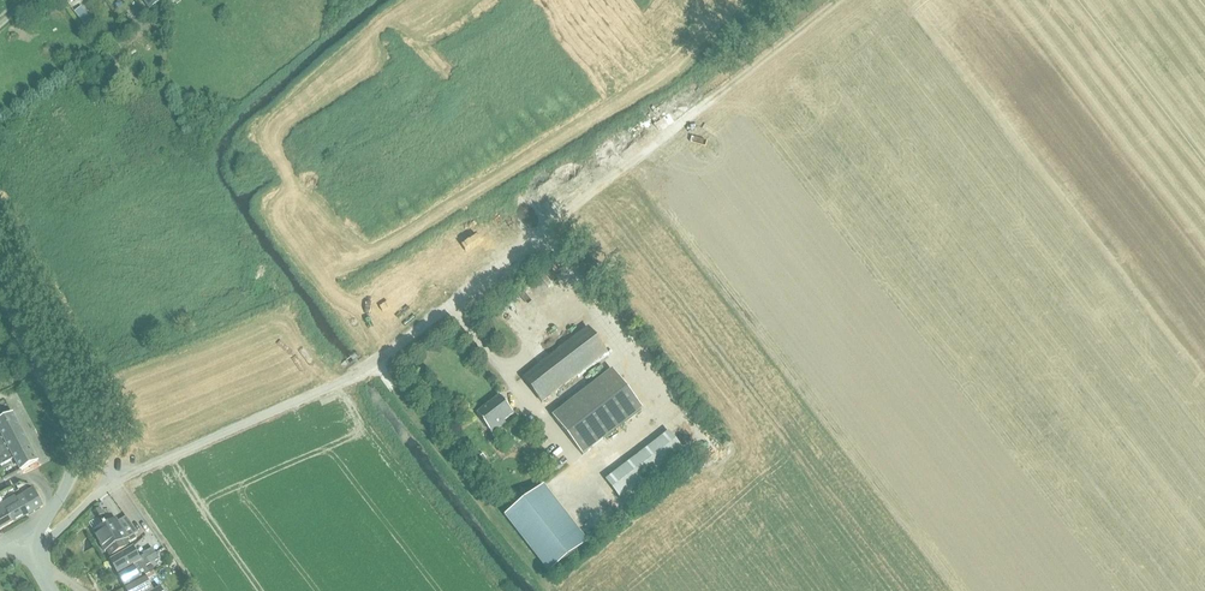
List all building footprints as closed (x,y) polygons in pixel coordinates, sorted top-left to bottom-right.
[(147,10),(160,2),(159,0),(140,0),(147,10)] [(81,6),(74,12),(84,24),(91,19),(81,6)] [(508,226),(525,215),(517,203),(500,214),(508,226)] [(451,251),(444,261),(454,268),(462,258),(451,251)] [(523,378),(543,403),(607,353),(588,328),(523,378)] [(612,371),(553,417),(579,450),(583,455),(588,450),(641,409),(612,371)] [(500,397),(477,415),(490,432),(493,435),(499,430),(501,433),(508,427),(504,422),(514,414),(500,397)] [(22,471),(38,462),(13,415),(3,420),(0,414),(0,464),(1,466),(15,459),(20,468),(22,471)] [(493,436),(503,450),(510,445),(499,430),(493,436)] [(607,481),(621,499),(683,451),(669,433),(607,481)] [(549,573),(588,543),(543,486),(505,516),(549,573)] [(653,486),(642,495),(646,500),(657,491),(653,486)] [(1,531),(14,524),(14,523),(27,516),(26,516),(43,506),(32,488),(15,498),(14,496),(0,504),(0,530),(1,531)] [(92,513),(96,519),(104,515),(101,508),(92,513)] [(94,532),(93,532),(105,552),(107,551),(111,557),(129,547),(126,541),(138,533),(127,517),(118,522),(116,519),(104,526),(94,532)] [(110,561),(118,575),(143,561),(147,559),(156,553),(153,549),(143,554),(144,556),(140,558),(134,547),(110,561)] [(159,559),(156,553),(147,559),(151,565),(159,559)] [(125,588),(126,588),(145,577),(145,576),(150,574),(143,561),(118,575),(125,588)] [(127,590),(153,590),(147,580),(156,575),(154,572),(150,574),(145,576),(145,577),(126,588),(127,590)]
